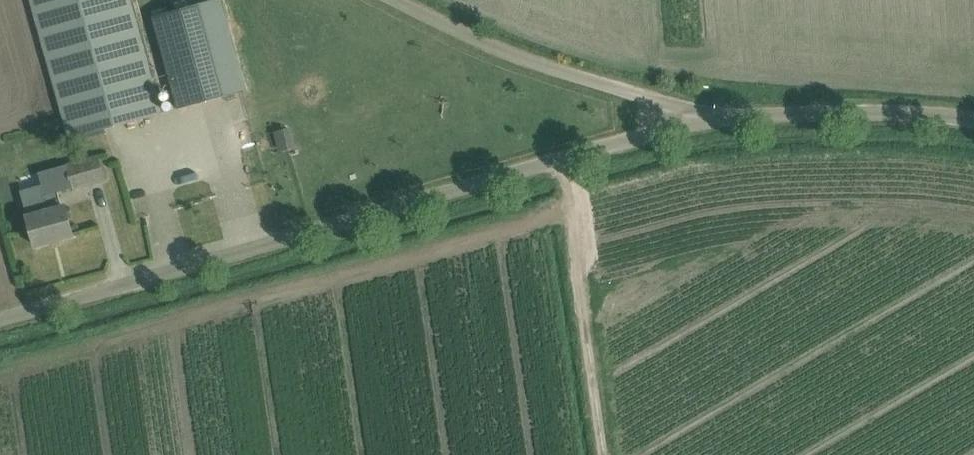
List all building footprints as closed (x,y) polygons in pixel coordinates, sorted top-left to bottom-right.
[(69,139),(119,125),(158,114),(127,0),(31,0),(69,139)] [(199,2),(153,15),(180,108),(226,95),(199,2)] [(104,178),(98,155),(67,164),(73,187),(104,178)] [(73,234),(68,215),(65,205),(62,206),(58,191),(43,195),(48,210),(28,216),(36,245),(73,234)]
